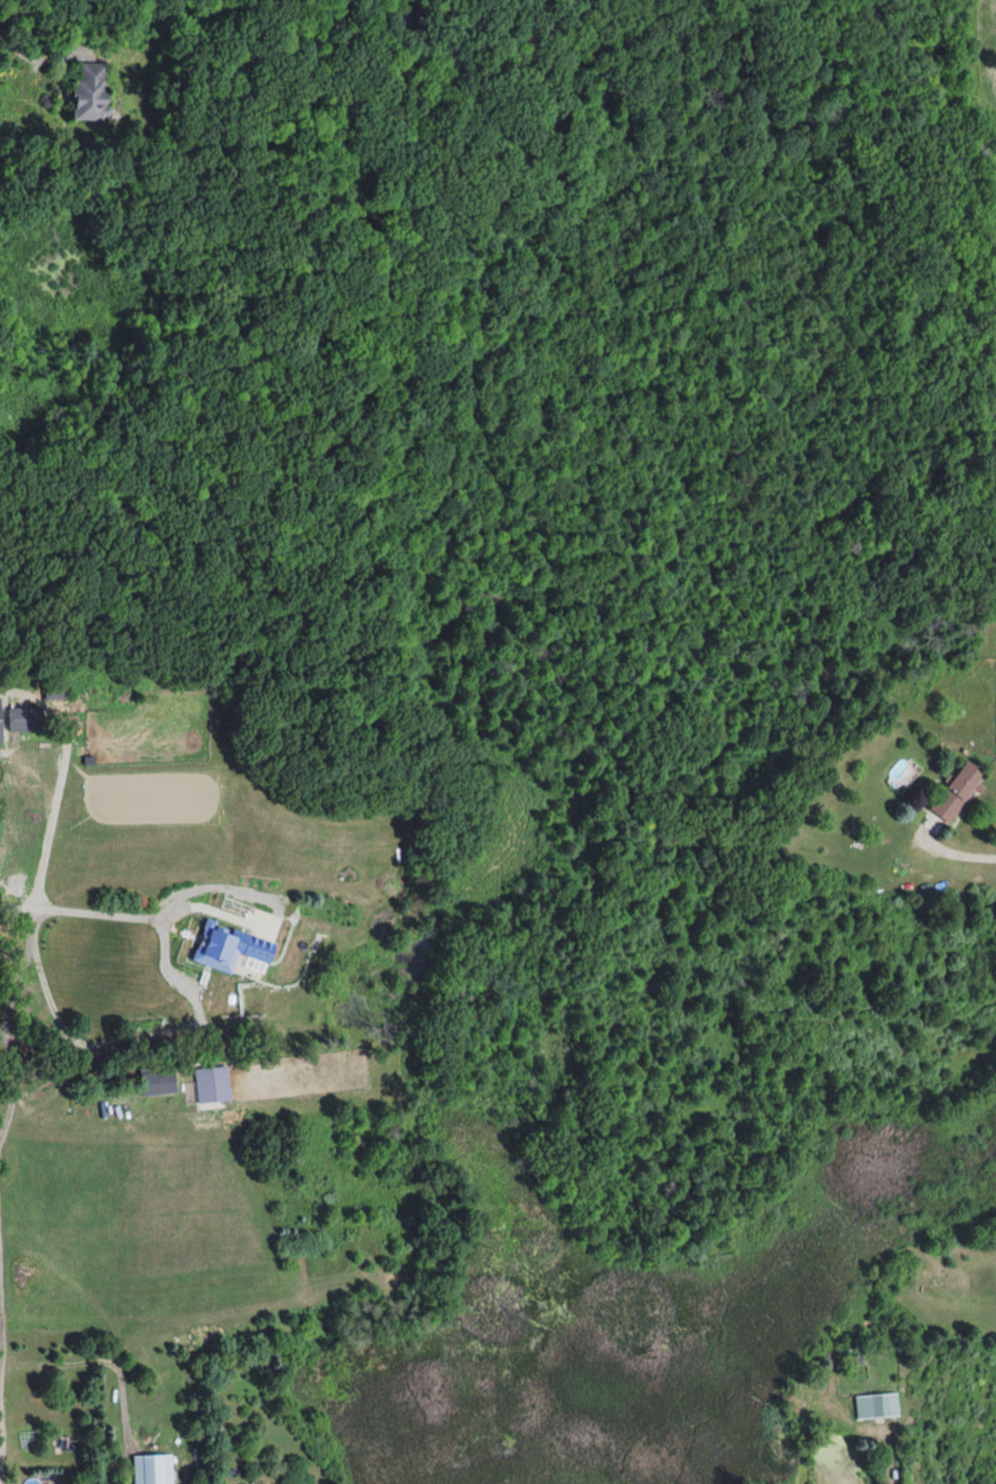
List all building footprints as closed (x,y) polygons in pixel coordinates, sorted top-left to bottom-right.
[(112,90),(107,90),(108,63),(79,62),(76,118),(111,120),(112,90)] [(9,707),(9,731),(44,731),(44,707),(9,707)] [(951,824),(985,773),(965,760),(931,810),(951,824)] [(236,924),(213,916),(197,967),(217,973),(223,955),(226,956),(236,924)] [(144,1097),(179,1091),(175,1068),(140,1074),(144,1097)] [(894,1392),(851,1394),(852,1417),(895,1415),(894,1392)]
